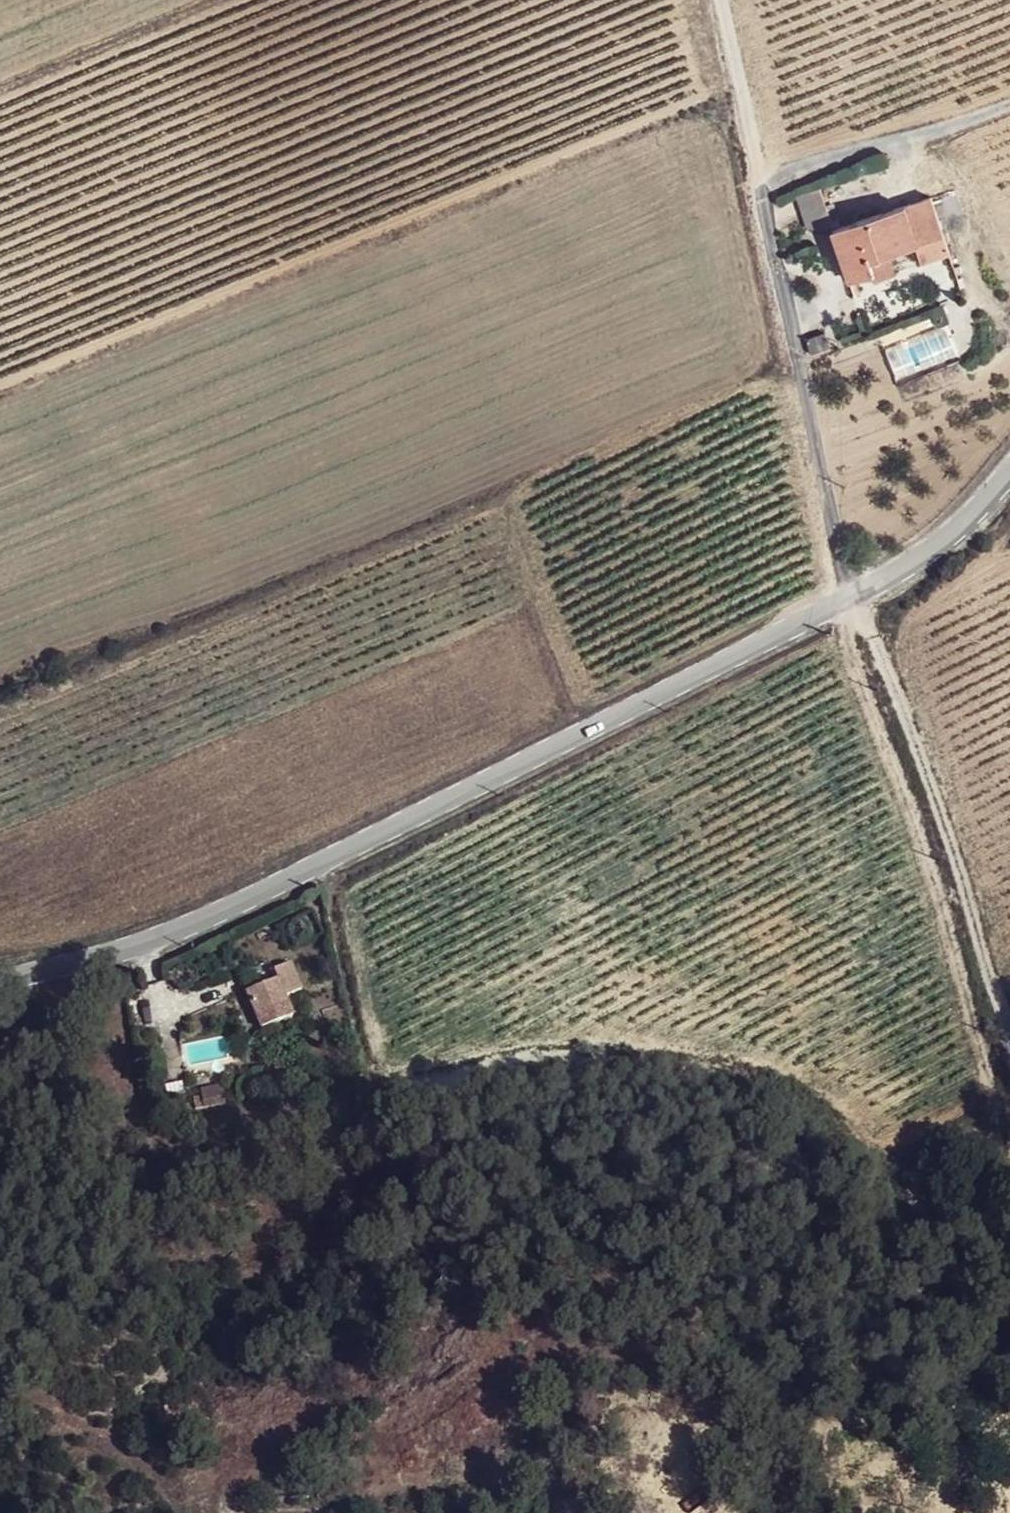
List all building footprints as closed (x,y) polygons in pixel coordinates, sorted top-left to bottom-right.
[(809,228),(833,231),(821,187),(799,194),(809,228)] [(849,282),(873,274),(870,262),(889,255),(917,246),(922,264),(951,254),(933,199),(904,209),(833,231),(849,282)] [(870,262),(873,274),(875,279),(895,274),(889,255),(870,262)] [(811,355),(831,348),(825,334),(807,339),(811,355)] [(272,966),(275,975),(244,988),(259,1025),(293,1011),(286,994),(301,988),(290,959),(272,966)] [(402,1020),(374,1030),(375,1035),(403,1024),(402,1020)]
